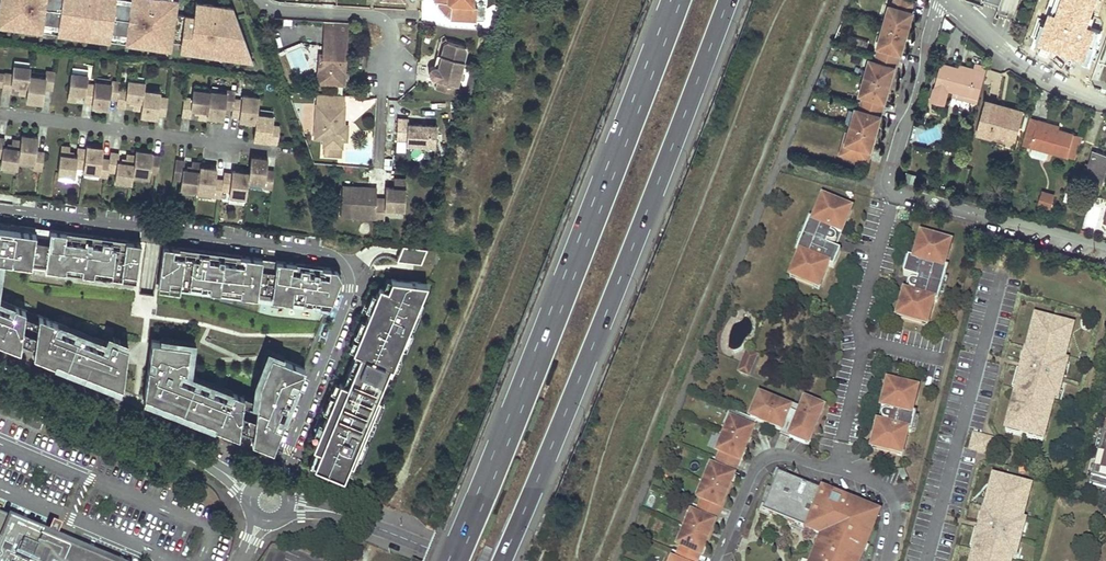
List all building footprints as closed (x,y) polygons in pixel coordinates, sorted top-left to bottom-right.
[(0,5),(0,18),(8,19),(7,27),(25,30),(26,24),(57,29),(57,34),(74,36),(75,31),(93,34),(92,39),(110,41),(110,36),(142,41),(141,46),(160,48),(161,40),(180,43),(179,51),(197,53),(198,48),(215,51),(215,56),(240,59),(241,54),(254,56),(238,16),(231,15),(232,7),(223,6),(222,11),(213,10),(214,5),(197,2),(195,16),(170,13),(172,0),(1,0),(0,5)] [(450,4),(450,14),(449,19),(476,20),(477,6),(473,5),(473,0),(437,0),(438,0),(447,1),(450,4)] [(438,4),(446,14),(450,14),(450,4),(447,1),(438,0),(438,4)] [(904,0),(895,0),(893,7),(891,6),(886,26),(904,31),(907,20),(909,21),(911,12),(910,12),(912,3),(904,0)] [(1040,49),(1077,67),(1101,0),(1057,0),(1040,49)] [(0,18),(0,26),(7,27),(8,19),(0,18)] [(57,29),(26,24),(25,30),(57,34),(57,29)] [(904,31),(886,26),(878,54),(895,59),(897,50),(900,51),(903,43),(901,42),(904,31)] [(343,33),(320,31),(317,61),(313,61),(312,83),(338,85),(343,33)] [(142,41),(110,36),(110,41),(141,46),(142,41)] [(171,41),(161,40),(160,48),(170,50),(171,41)] [(445,41),(441,44),(437,60),(435,66),(434,66),(432,66),(431,66),(429,66),(428,67),(427,69),(426,70),(426,72),(426,73),(426,75),(427,76),(428,77),(430,78),(431,78),(432,79),(436,79),(433,89),(452,94),(455,84),(452,83),(456,69),(459,69),(464,50),(462,46),(445,41)] [(892,67),(895,59),(878,54),(875,62),(871,61),(867,77),(888,83),(890,75),(892,76),(894,67),(892,67)] [(978,99),(984,76),(958,68),(941,63),(934,86),(978,99)] [(25,99),(29,99),(35,100),(42,101),(44,87),(51,88),(54,70),(46,69),(45,76),(29,74),(30,66),(14,64),(13,72),(5,71),(4,74),(0,73),(0,86),(2,86),(1,90),(10,91),(11,83),(14,83),(19,84),(18,88),(17,92),(26,93),(25,99)] [(984,76),(985,72),(959,64),(958,68),(984,76)] [(70,74),(67,101),(75,102),(76,95),(76,91),(81,92),(84,92),(83,101),(92,102),(91,104),(108,106),(109,96),(117,97),(116,104),(125,105),(126,97),(129,97),(133,98),(133,102),(132,106),(141,108),(140,113),(157,115),(157,112),(165,113),(167,96),(159,95),(160,90),(143,88),(144,83),(128,81),(127,86),(119,85),(119,80),(111,79),(111,82),(94,80),(94,85),(85,84),(86,76),(70,74)] [(885,90),(888,83),(867,77),(862,93),(864,94),(862,102),(879,107),(882,99),(885,99),(888,91),(885,90)] [(260,93),(244,91),(243,93),(235,92),(235,95),(227,94),(228,90),(211,88),(210,90),(195,88),(193,97),(185,95),(182,114),(191,115),(192,107),(195,108),(200,108),(199,112),(198,117),(206,118),(207,114),(224,117),(225,107),(233,108),(232,115),(240,117),(239,119),(256,122),(253,138),(269,140),(269,143),(278,144),(280,132),(279,124),(272,123),(274,112),(258,109),(260,93)] [(877,115),(879,107),(862,102),(860,111),(857,110),(853,126),(874,132),(876,124),(878,125),(880,117),(877,115)] [(1023,111),(986,102),(977,133),(992,137),(993,132),(1007,135),(1009,129),(1017,131),(1023,111)] [(338,105),(310,103),(307,138),(316,138),(316,146),(317,146),(317,155),(325,155),(326,147),(334,147),(336,147),(336,140),(340,140),(341,129),(337,129),(337,124),(338,105)] [(406,138),(406,143),(435,145),(436,124),(407,122),(408,118),(397,117),(396,138),(406,138)] [(1029,118),(1022,144),(1067,157),(1067,156),(1075,157),(1082,136),(1058,130),(1045,126),(1045,123),(1029,118)] [(871,139),(874,132),(853,126),(851,132),(849,140),(851,141),(847,155),(864,160),(868,147),(871,148),(874,140),(871,139)] [(1009,129),(1007,135),(1016,138),(1017,131),(1009,129)] [(851,132),(847,131),(840,153),(847,155),(851,141),(849,140),(851,132)] [(20,142),(11,140),(11,145),(10,149),(6,148),(2,148),(4,139),(0,139),(0,158),(1,159),(0,166),(16,169),(18,161),(33,163),(32,170),(40,171),(43,154),(35,153),(37,139),(30,138),(24,137),(20,136),(20,142)] [(99,177),(98,179),(106,180),(107,175),(115,177),(115,182),(131,184),(132,179),(148,181),(149,177),(156,178),(159,160),(151,159),(151,157),(147,156),(141,155),(135,154),(134,160),(126,158),(125,163),(125,167),(121,166),(117,166),(118,157),(110,156),(109,163),(101,162),(102,152),(86,149),(85,152),(77,151),(75,159),(72,159),(68,158),(68,154),(69,147),(61,146),(57,173),(73,175),(74,168),(83,169),(82,174),(99,177)] [(333,156),(334,147),(326,147),(325,155),(333,156)] [(1084,181),(1102,187),(1105,173),(1105,154),(1093,151),(1088,164),(1086,172),(1084,181)] [(239,152),(239,163),(247,163),(247,152),(239,152)] [(205,172),(199,171),(199,167),(191,166),(190,171),(190,175),(186,174),(182,174),(183,165),(175,164),(172,183),(180,184),(179,192),(196,195),(195,198),(212,201),(211,203),(219,204),(220,197),(228,198),(227,203),(244,205),(246,189),(262,191),(262,194),(271,195),(273,178),(264,177),(266,165),(249,163),(247,180),(243,179),(237,178),(231,177),(230,180),(223,179),(222,184),(214,183),(215,173),(211,173),(205,172)] [(369,188),(352,187),(351,191),(334,190),(332,212),(343,212),(342,216),(366,218),(376,219),(376,209),(396,210),(397,189),(377,187),(377,199),(376,202),(368,201),(368,198),(369,188)] [(1042,194),(1039,203),(1050,207),(1052,197),(1042,194)] [(827,200),(822,199),(819,208),(824,210),(827,200)] [(846,208),(827,200),(824,210),(819,208),(813,222),(810,221),(796,253),(799,255),(793,269),(798,271),(795,280),(813,288),(817,279),(822,281),(828,266),(833,268),(840,252),(834,249),(836,245),(835,243),(836,242),(836,241),(836,240),(838,239),(840,234),(841,235),(847,220),(843,217),(846,208)] [(851,210),(846,208),(843,217),(847,220),(851,210)] [(0,225),(0,276),(2,265),(134,284),(139,246),(49,232),(48,239),(34,237),(35,230),(0,225)] [(49,232),(35,230),(34,237),(48,239),(49,232)] [(945,243),(926,237),(923,246),(918,245),(914,260),(908,258),(903,276),(910,278),(908,282),(909,284),(908,285),(908,286),(908,287),(907,288),(905,293),(904,293),(899,308),(905,310),(902,319),(921,325),(924,315),(929,317),(934,302),(937,303),(947,269),(943,269),(948,254),(943,252),(945,243)] [(425,249),(401,246),(397,261),(421,264),(425,249)] [(260,263),(162,249),(156,288),(294,308),(295,302),(324,306),(335,277),(329,275),(327,279),(324,278),(329,273),(274,265),(273,272),(259,270),(260,263)] [(274,265),(260,263),(259,270),(273,272),(274,265)] [(793,269),(790,278),(795,280),(798,271),(793,269)] [(427,283),(388,273),(383,283),(376,279),(368,300),(364,310),(361,319),(357,329),(356,332),(352,342),(349,350),(352,351),(356,352),(344,384),(340,382),(337,381),(334,389),(330,398),(329,402),(325,411),(321,420),(317,430),(311,447),(314,448),(318,450),(312,466),(317,468),(318,468),(314,479),(326,483),(330,473),(342,478),(348,464),(351,465),(352,462),(358,447),(366,427),(371,417),(372,414),(376,404),(379,396),(376,395),(389,364),(392,366),(397,355),(400,348),(401,345),(405,335),(413,317),(419,302),(427,283)] [(822,281),(817,279),(813,288),(818,290),(822,281)] [(360,309),(364,310),(368,300),(364,298),(360,309)] [(17,351),(19,342),(32,347),(31,356),(120,391),(126,348),(106,340),(105,343),(0,302),(0,344),(17,351)] [(295,302),(294,308),(322,312),(324,306),(295,302)] [(413,317),(417,319),(424,304),(419,302),(413,317)] [(353,327),(357,329),(361,319),(357,317),(353,327)] [(1035,320),(1033,328),(1040,330),(1042,321),(1035,320)] [(1070,338),(1063,336),(1066,328),(1042,321),(1040,330),(1033,328),(1031,337),(1026,357),(1024,357),(1022,364),(1023,364),(1020,376),(1019,376),(1017,384),(1019,385),(1011,412),(1008,423),(1015,425),(1013,432),(1022,434),(1027,436),(1036,438),(1038,431),(1045,433),(1048,422),(1047,422),(1055,394),(1059,395),(1061,387),(1060,387),(1063,376),(1064,376),(1066,368),(1062,367),(1068,344),(1070,338)] [(1072,329),(1066,328),(1063,336),(1070,338),(1072,329)] [(348,340),(352,342),(356,332),(351,330),(348,340)] [(401,345),(406,346),(410,337),(405,335),(401,345)] [(150,340),(141,399),(236,436),(237,428),(250,433),(249,441),(270,449),(302,368),(265,353),(254,383),(252,400),(183,374),(187,346),(150,340)] [(404,350),(400,348),(397,355),(396,358),(400,360),(404,350)] [(356,352),(352,351),(340,382),(344,384),(356,352)] [(747,352),(742,363),(746,364),(748,360),(753,362),(756,356),(747,352)] [(739,371),(748,375),(753,362),(748,360),(746,364),(742,363),(739,371)] [(912,389),(892,384),(890,393),(885,392),(881,408),(882,409),(881,413),(882,415),(881,416),(881,417),(881,418),(880,419),(879,424),(877,424),(873,440),(879,441),(876,451),(896,455),(898,446),(903,447),(907,432),(910,433),(915,415),(911,415),(915,400),(910,398),(912,389)] [(325,397),(330,398),(334,389),(329,387),(325,397)] [(770,401),(759,396),(750,419),(753,419),(756,421),(781,431),(784,426),(787,427),(793,414),(769,404),(770,401)] [(320,410),(325,411),(329,402),(324,400),(320,410)] [(770,401),(769,404),(793,414),(787,427),(784,426),(781,431),(779,434),(789,438),(801,409),(792,405),(791,409),(770,401)] [(820,407),(805,401),(801,409),(789,438),(804,444),(807,437),(811,439),(820,416),(817,414),(820,407)] [(376,416),(380,406),(376,404),(372,414),(376,416)] [(750,419),(736,413),(733,421),(731,420),(724,435),(744,444),(747,436),(749,437),(753,429),(749,427),(753,419),(750,419)] [(375,419),(371,417),(366,427),(371,429),(375,419)] [(312,428),(317,430),(321,420),(316,418),(312,428)] [(1089,484),(1105,488),(1105,419),(1089,484)] [(1005,433),(1022,438),(1022,434),(1013,432),(1015,425),(1008,423),(1005,433)] [(1026,439),(1042,443),(1045,433),(1038,431),(1036,438),(1027,436),(1026,439)] [(744,444),(724,435),(718,451),(720,452),(717,460),(733,466),(736,458),(740,460),(743,452),(741,451),(744,444)] [(991,440),(974,435),(970,449),(987,454),(991,440)] [(352,462),(357,463),(363,448),(358,447),(352,462)] [(312,466),(318,450),(314,448),(307,466),(317,469),(317,468),(312,466)] [(733,466),(717,460),(713,468),(711,467),(705,482),(725,490),(728,483),(730,484),(733,476),(729,475),(733,466)] [(903,469),(898,471),(902,481),(907,478),(903,469)] [(869,536),(867,535),(869,531),(870,531),(877,515),(855,506),(856,504),(847,501),(848,500),(842,498),(841,500),(778,474),(762,512),(823,537),(815,555),(812,553),(809,560),(858,560),(869,536)] [(1000,481),(993,479),(991,488),(998,489),(1000,481)] [(1021,496),(1024,487),(1000,481),(998,489),(991,488),(989,496),(989,497),(984,517),(982,517),(980,524),(981,524),(978,536),(977,536),(975,544),(976,544),(972,560),(1011,560),(1013,554),(1017,555),(1019,547),(1018,547),(1021,535),(1022,535),(1024,527),(1020,526),(1026,504),(1028,498),(1021,496)] [(725,490),(705,482),(698,497),(701,498),(697,506),(715,514),(718,506),(720,506),(724,499),(722,498),(725,490)] [(1028,498),(1030,489),(1024,487),(1021,496),(1028,498)] [(715,514),(697,506),(694,515),(691,514),(685,529),(705,537),(708,530),(710,531),(714,523),(711,522),(715,514)] [(61,552),(61,551),(61,550),(60,549),(59,548),(58,547),(57,547),(56,547),(56,548),(55,548),(54,549),(54,550),(52,549),(57,536),(48,532),(42,545),(39,543),(40,540),(0,523),(0,560),(89,560),(67,552),(65,555),(60,552),(61,552)] [(702,545),(705,537),(685,529),(679,544),(681,545),(678,553),(694,560),(697,552),(701,554),(704,546),(702,545)]
